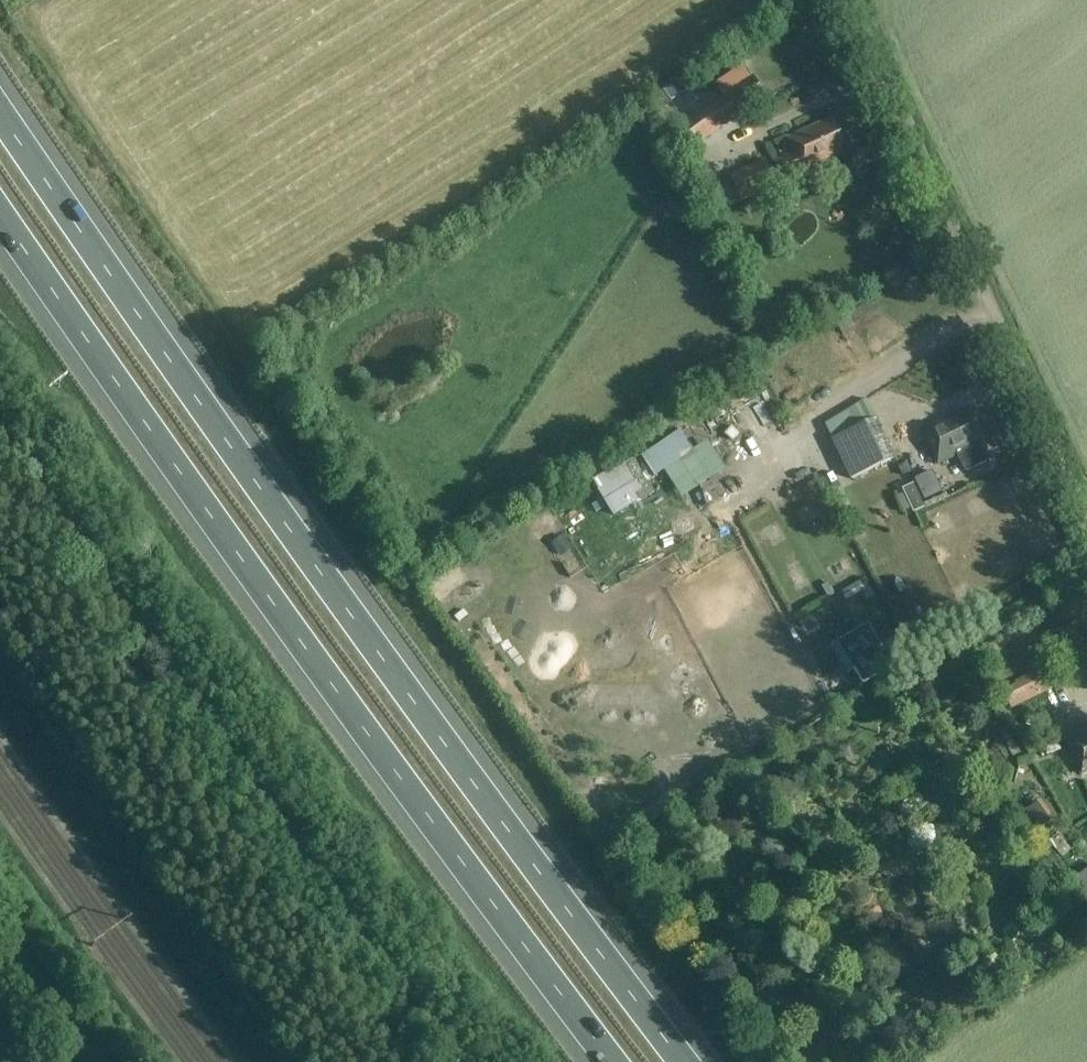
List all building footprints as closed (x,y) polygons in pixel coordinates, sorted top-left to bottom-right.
[(754,78),(719,102),(684,124),(698,144),(731,120),(766,96),(754,78)] [(794,153),(774,162),(783,183),(844,155),(840,147),(845,144),(833,118),(787,139),(794,153)] [(732,176),(743,202),(780,187),(767,161),(732,176)] [(784,186),(769,194),(775,206),(790,198),(784,186)] [(837,387),(813,398),(817,408),(841,397),(837,387)] [(922,431),(938,465),(959,455),(966,471),(986,462),(975,438),(980,435),(967,409),(922,431)] [(705,448),(720,475),(733,467),(706,419),(666,443),(680,468),(669,475),(679,492),(705,477),(692,456),(705,448)] [(895,459),(876,419),(832,440),(852,481),(859,477),(895,459)] [(919,484),(929,503),(965,484),(955,465),(919,484)] [(925,508),(914,484),(903,489),(914,513),(925,508)] [(575,536),(584,547),(596,539),(586,527),(575,536)] [(692,640),(693,624),(677,623),(676,639),(692,640)] [(850,662),(864,685),(888,670),(874,647),(850,662)] [(1016,685),(1002,691),(1011,710),(1048,692),(1038,671),(1015,682),(1016,685)] [(1066,740),(1082,775),(1086,773),(1086,730),(1066,740)] [(1047,802),(1062,822),(1076,811),(1061,791),(1047,802)] [(1086,894),(1086,870),(1076,877),(1086,894)]
